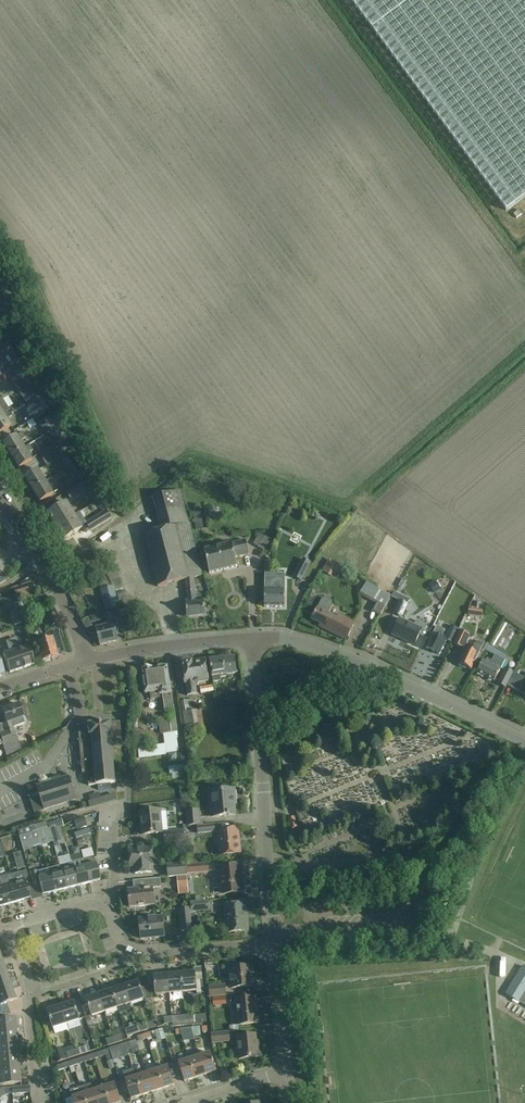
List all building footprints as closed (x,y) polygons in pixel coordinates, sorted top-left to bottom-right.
[(507,211),(524,198),(524,0),(351,0),(507,211)] [(7,341),(0,346),(0,361),(4,367),(9,364),(2,353),(11,347),(7,341)] [(13,370),(9,364),(4,367),(14,384),(29,375),(26,370),(23,372),(19,366),(13,370)] [(40,392),(29,375),(14,384),(25,401),(40,392)] [(40,392),(25,401),(32,413),(47,403),(40,392)] [(0,399),(0,417),(9,411),(10,410),(2,398),(0,399)] [(9,411),(0,417),(0,434),(11,427),(7,420),(12,416),(9,411)] [(44,419),(38,422),(46,435),(52,432),(51,431),(57,427),(50,416),(44,419)] [(53,446),(52,446),(56,453),(60,450),(62,448),(71,442),(68,438),(63,441),(63,440),(59,443),(52,432),(46,435),(53,446)] [(4,444),(12,456),(25,448),(20,442),(26,438),(23,433),(17,436),(4,444)] [(29,445),(25,448),(12,456),(20,468),(32,461),(28,454),(33,451),(29,445)] [(39,454),(43,461),(56,453),(52,446),(39,454)] [(61,459),(67,469),(73,465),(65,452),(63,454),(60,450),(56,453),(60,459),(61,459)] [(56,453),(43,461),(47,467),(60,459),(56,453)] [(82,461),(77,464),(83,476),(89,473),(82,461)] [(80,477),(73,465),(67,469),(74,481),(80,477)] [(25,478),(33,490),(45,482),(38,470),(25,478)] [(67,494),(71,501),(92,489),(87,481),(67,494)] [(45,482),(33,490),(41,502),(53,494),(45,482)] [(194,578),(202,576),(181,491),(153,498),(161,530),(154,532),(144,535),(158,587),(185,580),(194,578)] [(67,503),(57,509),(48,514),(57,528),(75,516),(67,503)] [(106,511),(86,524),(88,525),(87,526),(91,531),(111,519),(106,511)] [(79,522),(75,516),(57,528),(64,540),(82,529),(84,532),(87,533),(91,531),(87,526),(88,525),(86,524),(84,519),(79,522)] [(204,551),(207,563),(210,574),(237,567),(235,558),(249,555),(246,544),(233,547),(232,544),(204,551)] [(81,572),(86,581),(100,574),(96,565),(81,572)] [(302,581),(308,569),(307,569),(300,565),(294,577),(302,581)] [(270,575),(265,575),(264,608),(285,608),(285,579),(273,579),(273,575),(270,575)] [(196,603),(194,578),(185,580),(187,601),(185,601),(187,618),(206,616),(204,602),(196,603)] [(371,612),(380,617),(391,596),(366,583),(360,595),(376,604),(371,612)] [(13,589),(15,599),(33,593),(30,584),(13,589)] [(100,591),(105,611),(118,607),(113,588),(100,591)] [(393,614),(402,618),(408,606),(408,605),(410,601),(393,593),(391,598),(399,602),(393,614)] [(318,608),(317,610),(312,620),(328,628),(327,630),(347,640),(355,623),(339,615),(337,618),(329,614),(333,605),(332,602),(325,599),(322,600),(318,609),(318,608)] [(477,602),(477,613),(491,614),(491,603),(477,602)] [(10,612),(14,626),(22,623),(18,610),(10,612)] [(95,629),(100,646),(118,641),(112,614),(104,615),(107,626),(95,629)] [(82,622),(87,630),(93,626),(88,618),(82,622)] [(406,642),(414,646),(419,635),(428,639),(430,634),(424,632),(427,626),(418,622),(414,626),(399,619),(393,633),(407,640),(406,642)] [(430,640),(426,649),(440,655),(446,641),(452,643),(458,630),(451,626),(447,635),(448,635),(446,638),(442,636),(441,638),(433,634),(432,635),(430,634),(428,639),(430,640)] [(35,643),(40,662),(43,662),(43,663),(50,661),(49,660),(57,657),(65,654),(57,628),(51,630),(53,638),(35,643)] [(453,644),(463,649),(469,636),(459,631),(453,644)] [(3,655),(9,673),(34,665),(28,647),(18,650),(15,640),(5,643),(9,653),(3,655)] [(472,652),(465,649),(458,664),(460,665),(459,666),(465,669),(466,668),(471,670),(483,645),(477,642),(472,652)] [(487,659),(486,662),(483,660),(477,673),(494,682),(505,661),(495,656),(492,662),(487,659)] [(224,658),(227,675),(237,673),(235,657),(224,658)] [(227,677),(227,675),(224,658),(209,660),(213,682),(216,682),(221,681),(220,678),(227,677)] [(182,664),(184,674),(187,696),(197,695),(195,684),(209,682),(205,661),(192,663),(192,662),(191,662),(189,660),(185,661),(183,663),(182,664)] [(165,712),(168,712),(174,711),(169,678),(168,667),(153,669),(152,669),(149,666),(145,667),(143,670),(143,671),(142,671),(145,694),(150,694),(151,700),(160,698),(160,696),(163,695),(165,712)] [(506,669),(503,674),(498,684),(505,688),(513,673),(506,669)] [(181,701),(186,731),(199,729),(194,699),(181,701)] [(5,721),(6,723),(1,725),(4,733),(0,735),(0,739),(2,746),(17,741),(12,728),(23,724),(21,718),(23,717),(19,705),(1,711),(5,721)] [(174,711),(168,712),(168,717),(159,718),(161,735),(163,735),(165,745),(138,748),(139,758),(166,755),(166,754),(174,753),(173,748),(176,748),(175,739),(177,738),(176,733),(177,733),(174,711)] [(236,712),(226,713),(225,713),(227,728),(238,727),(236,712)] [(120,722),(112,723),(104,724),(104,721),(96,722),(96,725),(78,726),(82,774),(88,773),(89,786),(115,784),(112,748),(122,747),(120,722)] [(182,745),(184,754),(193,753),(191,744),(182,745)] [(61,776),(51,779),(52,782),(37,787),(40,796),(30,799),(35,814),(45,811),(45,810),(76,800),(68,777),(62,779),(61,776)] [(120,789),(96,796),(98,803),(122,796),(120,789)] [(234,790),(223,791),(208,792),(210,817),(234,815),(233,805),(235,805),(234,790)] [(94,811),(95,819),(105,818),(105,810),(94,811)] [(140,812),(142,835),(145,835),(162,833),(160,811),(140,812)] [(186,812),(187,826),(200,824),(199,811),(186,812)] [(288,819),(292,830),(298,828),(294,817),(288,819)] [(47,824),(53,842),(64,839),(60,827),(64,826),(62,819),(47,824)] [(197,827),(198,834),(215,833),(214,826),(197,827)] [(37,831),(39,840),(47,838),(44,828),(37,831)] [(90,829),(75,834),(77,838),(91,834),(90,829)] [(238,829),(227,830),(218,831),(220,856),(240,854),(238,829)] [(18,836),(21,845),(39,840),(37,831),(18,836)] [(164,833),(165,843),(185,842),(184,831),(164,833)] [(81,856),(88,855),(87,847),(79,849),(81,856)] [(134,867),(135,875),(152,873),(151,866),(154,866),(152,848),(128,850),(130,868),(134,867)] [(404,851),(408,864),(417,861),(413,848),(404,851)] [(20,852),(12,855),(13,857),(15,864),(23,862),(21,854),(20,852)] [(93,857),(82,860),(88,884),(99,881),(93,857)] [(82,860),(70,863),(76,887),(88,884),(82,860)] [(70,863),(59,866),(65,890),(76,887),(70,863)] [(188,874),(188,867),(187,867),(187,863),(167,865),(168,877),(188,875),(188,874)] [(207,865),(188,867),(188,874),(208,872),(207,865)] [(59,866),(47,869),(48,869),(53,893),(65,890),(59,866)] [(221,869),(224,895),(244,893),(242,867),(221,869)] [(42,896),(53,893),(48,869),(37,872),(37,871),(30,873),(33,888),(39,886),(42,896)] [(26,871),(10,876),(18,902),(29,899),(27,889),(31,888),(26,871)] [(1,886),(7,905),(18,902),(10,876),(0,879),(0,882),(1,886)] [(177,877),(178,890),(189,889),(187,876),(177,877)] [(160,879),(155,879),(144,880),(145,889),(128,890),(130,908),(154,905),(153,889),(161,888),(160,879)] [(191,904),(192,912),(209,910),(208,902),(191,904)] [(225,907),(226,922),(227,933),(245,931),(243,915),(246,915),(245,905),(225,907)] [(180,909),(181,920),(182,931),(192,930),(191,908),(180,909)] [(162,918),(150,919),(139,920),(141,939),(164,937),(162,918)] [(86,933),(52,942),(58,965),(92,955),(86,933)] [(506,994),(524,1006),(524,968),(523,966),(506,994)] [(230,969),(231,980),(232,989),(253,987),(251,967),(230,969)] [(195,973),(182,974),(184,992),(196,991),(197,994),(203,994),(202,980),(196,981),(195,973)] [(182,974),(168,975),(170,994),(184,992),(182,974)] [(168,975),(154,976),(156,995),(170,994),(168,975)] [(11,990),(8,979),(0,982),(0,994),(11,990)] [(138,982),(125,986),(130,1004),(144,1000),(142,995),(150,993),(148,987),(140,990),(138,982)] [(125,986),(112,990),(118,1008),(130,1004),(125,986)] [(210,987),(210,997),(226,995),(226,986),(210,987)] [(0,994),(0,1016),(10,1015),(6,1004),(15,1001),(11,990),(0,994)] [(112,990),(99,994),(105,1012),(118,1008),(112,990)] [(105,1012),(99,994),(86,999),(92,1016),(105,1012)] [(254,998),(244,999),(238,1000),(240,1025),(257,1024),(254,998)] [(74,1003),(61,1007),(66,1025),(79,1020),(74,1003)] [(66,1025),(61,1007),(48,1011),(53,1029),(66,1025)] [(194,1015),(186,1016),(186,1022),(194,1021),(194,1023),(207,1022),(206,1015),(194,1016),(194,1015)] [(16,1031),(14,1017),(0,1019),(0,1032),(16,1031)] [(146,1024),(138,1026),(140,1032),(148,1030),(146,1024)] [(138,1026),(131,1029),(133,1034),(140,1032),(138,1026)] [(161,1029),(155,1031),(157,1038),(164,1036),(161,1029)] [(17,1044),(16,1031),(0,1032),(0,1045),(17,1044)] [(211,1034),(212,1042),(230,1041),(229,1032),(211,1034)] [(236,1037),(237,1049),(239,1060),(260,1057),(259,1048),(257,1048),(256,1035),(236,1037)] [(121,1036),(113,1038),(115,1044),(123,1042),(121,1036)] [(115,1044),(113,1038),(106,1040),(108,1046),(115,1044)] [(18,1057),(17,1044),(0,1045),(0,1059),(18,1057)] [(88,1046),(74,1050),(76,1056),(90,1052),(88,1046)] [(117,1047),(109,1049),(113,1061),(121,1059),(117,1047)] [(54,1050),(58,1063),(69,1059),(67,1053),(66,1050),(62,1052),(61,1048),(54,1050)] [(109,1049),(93,1054),(95,1059),(106,1055),(108,1062),(107,1062),(110,1070),(115,1068),(113,1061),(109,1049)] [(76,1056),(74,1050),(67,1053),(69,1059),(76,1056)] [(168,1050),(163,1052),(167,1065),(173,1063),(168,1050)] [(210,1053),(199,1056),(206,1075),(217,1072),(210,1053)] [(95,1059),(93,1054),(83,1058),(84,1062),(95,1059)] [(199,1056),(189,1060),(195,1079),(206,1075),(199,1056)] [(19,1070),(18,1057),(0,1059),(0,1072),(19,1070)] [(83,1058),(72,1061),(74,1066),(84,1062),(83,1058)] [(195,1079),(189,1060),(178,1063),(184,1082),(195,1079)] [(168,1067),(158,1070),(164,1089),(174,1085),(168,1067)] [(0,1072),(0,1085),(21,1083),(19,1070),(0,1072)] [(158,1070),(147,1074),(153,1092),(164,1089),(158,1070)] [(147,1074),(136,1077),(142,1096),(153,1092),(147,1074)] [(142,1096),(136,1077),(125,1081),(131,1099),(142,1096)] [(83,1095),(86,1102),(97,1102),(94,1091),(91,1084),(81,1088),(83,1095)] [(104,1088),(109,1102),(120,1102),(121,1102),(115,1084),(104,1088)] [(11,1088),(11,1089),(12,1095),(30,1093),(29,1087),(11,1088)] [(66,1100),(66,1102),(86,1102),(83,1095),(81,1088),(70,1091),(72,1098),(66,1100)] [(94,1091),(97,1102),(109,1102),(104,1088),(94,1091)]
